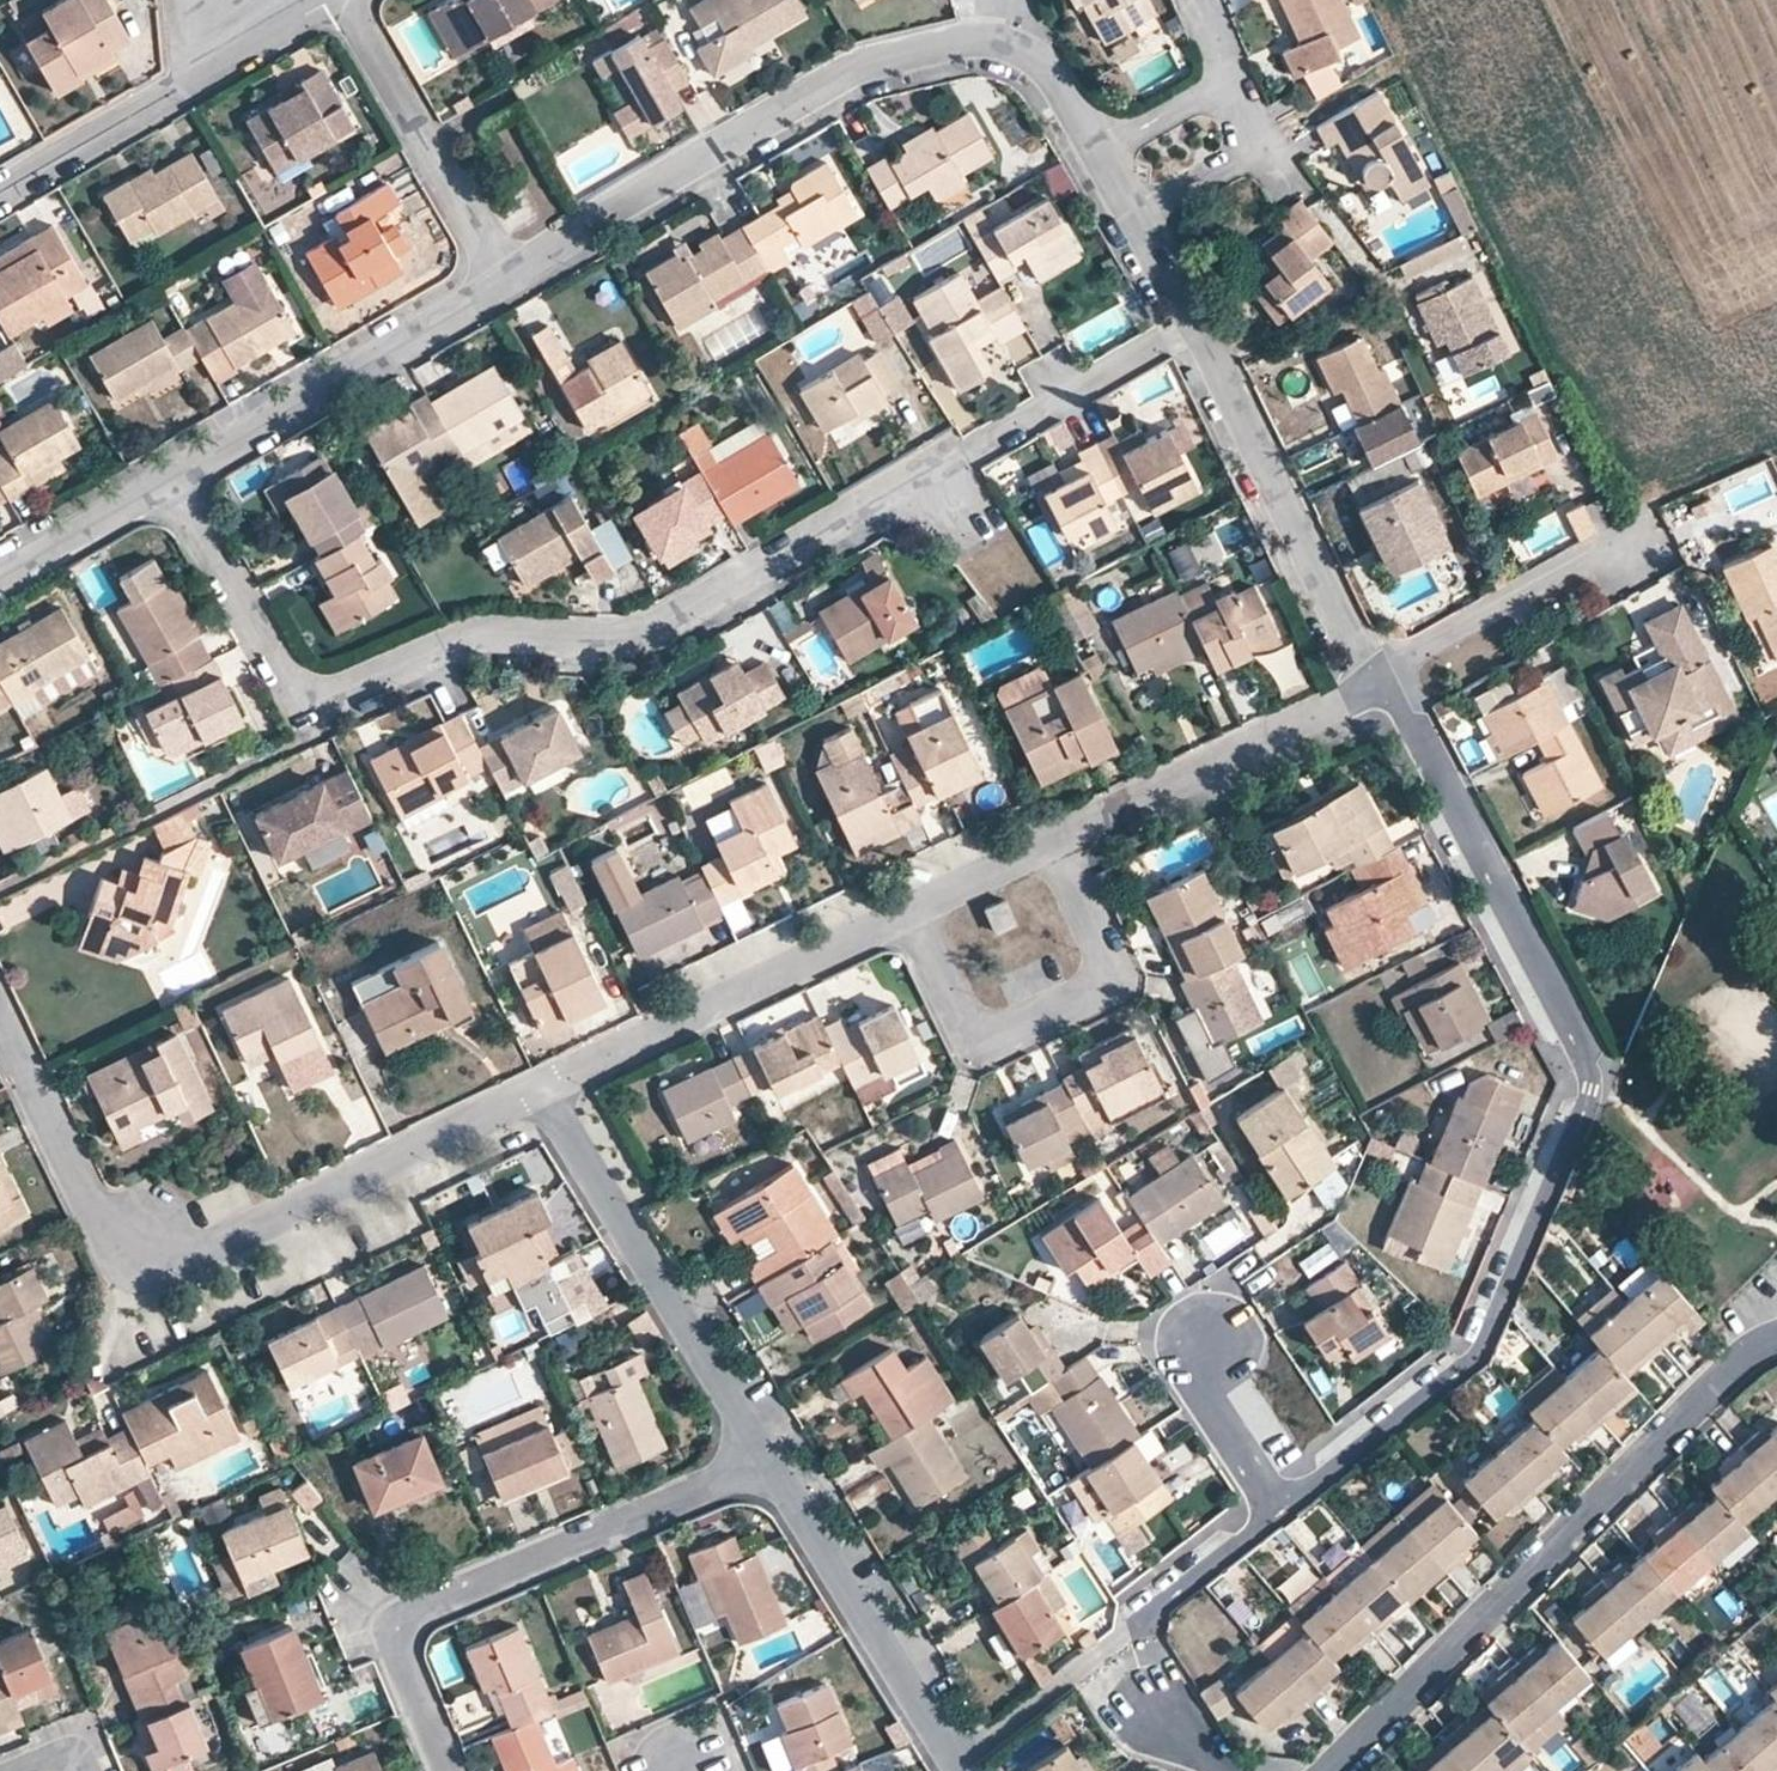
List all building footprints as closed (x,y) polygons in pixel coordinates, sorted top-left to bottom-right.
[(56,93),(114,59),(110,51),(127,41),(105,0),(59,0),(40,11),(44,16),(48,24),(24,38),(56,93)] [(435,8),(459,51),(484,37),(524,14),(534,8),(530,0),(447,0),(435,8)] [(685,9),(695,25),(711,16),(719,30),(693,45),(711,76),(752,52),(749,45),(745,39),(762,29),(765,36),(799,16),(790,0),(700,0),(685,9)] [(1070,10),(1078,6),(1074,0),(1065,0),(1070,10)] [(1078,6),(1085,18),(1087,18),(1097,12),(1090,0),(1088,0),(1078,6)] [(1100,40),(1129,24),(1134,34),(1152,24),(1147,14),(1150,12),(1143,0),(1090,0),(1097,12),(1087,18),(1100,40)] [(1296,46),(1309,40),(1305,31),(1294,26),(1281,0),(1274,0),(1296,46)] [(1296,46),(1280,53),(1291,80),(1300,76),(1313,69),(1324,64),(1335,58),(1332,50),(1353,40),(1335,0),(1281,0),(1294,26),(1305,31),(1309,40),(1296,46)] [(459,51),(435,8),(427,13),(451,55),(459,51)] [(489,46),(529,23),(524,14),(484,37),(489,46)] [(749,45),(765,36),(762,29),(745,39),(749,45)] [(638,41),(638,42),(611,58),(608,53),(590,64),(600,80),(617,70),(635,101),(611,114),(624,137),(677,106),(668,92),(685,82),(661,42),(655,31),(638,41)] [(608,53),(611,58),(638,42),(635,37),(608,53)] [(1137,39),(1112,45),(1115,60),(1140,54),(1137,39)] [(1335,88),(1324,64),(1313,69),(1300,76),(1312,102),(1335,88)] [(245,120),(275,172),(351,128),(318,69),(298,81),(297,79),(276,92),(280,99),(245,120)] [(1385,179),(1398,200),(1427,182),(1374,93),(1312,129),(1323,148),(1333,142),(1353,176),(1357,173),(1361,180),(1362,182),(1364,184),(1366,186),(1368,186),(1371,186),(1375,186),(1379,183),(1383,181),(1385,179)] [(434,114),(440,124),(470,107),(464,97),(434,114)] [(862,168),(886,207),(925,185),(933,199),(964,180),(959,171),(989,154),(964,112),(932,131),(933,133),(905,150),(887,161),(884,155),(862,168)] [(901,141),(905,150),(933,133),(932,131),(928,125),(901,141)] [(384,156),(386,162),(401,154),(398,149),(384,156)] [(98,194),(125,242),(150,229),(152,232),(189,213),(190,215),(201,214),(204,218),(218,209),(186,152),(150,172),(125,186),(122,181),(98,194)] [(1053,195),(1073,185),(1058,157),(1039,168),(1053,195)] [(799,247),(853,215),(821,161),(786,182),(785,188),(786,190),(791,197),(775,206),(737,230),(761,271),(763,274),(786,260),(778,245),(793,237),(799,247)] [(150,172),(146,167),(122,181),(125,186),(150,172)] [(1439,191),(1452,184),(1446,169),(1431,176),(1439,191)] [(1473,227),(1466,213),(1452,184),(1439,191),(1460,234),(1473,227)] [(305,254),(335,307),(399,270),(391,254),(406,247),(393,225),(378,234),(369,217),(395,202),(385,185),(321,222),(330,240),(305,254)] [(775,206),(791,197),(786,190),(772,199),(775,206)] [(969,241),(992,280),(1011,269),(1006,257),(1016,253),(1022,263),(1027,269),(1070,245),(1043,197),(969,241)] [(1251,292),(1275,324),(1326,287),(1307,262),(1330,244),(1296,201),(1274,220),(1281,229),(1259,246),(1271,260),(1279,271),(1251,292)] [(18,243),(24,252),(0,266),(0,324),(7,336),(40,316),(45,325),(71,310),(64,297),(85,286),(50,225),(18,243)] [(642,274),(666,318),(704,295),(708,301),(761,271),(737,230),(717,241),(714,237),(695,247),(698,251),(689,258),(677,264),(672,256),(642,274)] [(1454,236),(1436,245),(1441,256),(1458,247),(1454,236)] [(0,254),(0,266),(24,252),(18,243),(0,254)] [(1027,269),(1032,278),(1075,253),(1070,245),(1027,269)] [(1441,256),(1436,245),(1396,265),(1401,276),(1441,256)] [(672,256),(677,264),(689,258),(681,246),(669,252),(672,256)] [(1006,257),(1011,269),(1022,263),(1016,253),(1006,257)] [(901,255),(878,268),(884,277),(906,263),(901,255)] [(1242,282),(1251,292),(1279,271),(1271,260),(1242,282)] [(200,358),(202,361),(223,349),(233,367),(293,333),(253,262),(223,279),(234,301),(183,330),(200,358)] [(925,336),(954,388),(979,373),(961,340),(986,326),(990,334),(994,341),(1020,326),(996,286),(971,301),(954,272),(910,298),(930,333),(925,336)] [(1443,338),(1460,373),(1506,351),(1470,276),(1442,289),(1438,283),(1413,295),(1416,301),(1414,302),(1433,343),(1443,338)] [(92,288),(70,301),(81,320),(103,306),(92,288)] [(865,294),(847,304),(857,320),(874,308),(865,294)] [(666,318),(673,330),(712,307),(708,301),(704,295),(666,318)] [(900,307),(893,296),(874,308),(881,319),(900,307)] [(910,322),(900,307),(881,319),(891,334),(910,322)] [(874,346),(891,334),(881,319),(874,308),(857,320),(874,346)] [(87,354),(113,401),(135,389),(137,393),(200,358),(183,330),(180,326),(161,337),(149,318),(87,354)] [(530,334),(583,428),(647,393),(617,340),(585,359),(588,365),(573,372),(545,325),(530,334)] [(961,340),(979,373),(987,369),(973,344),(990,334),(986,326),(961,340)] [(1351,427),(1359,445),(1394,428),(1386,411),(1397,406),(1378,368),(1374,370),(1358,338),(1315,359),(1332,395),(1335,393),(1340,390),(1357,425),(1351,427)] [(0,351),(0,379),(24,365),(12,345),(0,351)] [(223,349),(202,361),(211,379),(233,367),(223,349)] [(799,391),(821,427),(843,414),(848,422),(883,401),(878,393),(894,384),(876,354),(859,363),(854,354),(830,370),(831,373),(799,391)] [(456,452),(466,468),(530,432),(491,365),(428,402),(456,452)] [(1335,393),(1351,427),(1357,425),(1340,390),(1335,393)] [(456,452),(428,402),(423,395),(406,406),(409,412),(388,425),(384,418),(362,431),(395,487),(423,471),(456,452)] [(7,500),(62,468),(57,458),(77,446),(49,398),(0,427),(0,438),(6,448),(1,451),(0,451),(0,489),(5,497),(7,500)] [(1104,398),(1093,404),(1103,424),(1115,418),(1104,398)] [(388,425),(409,412),(406,406),(384,418),(388,425)] [(1415,446),(1397,406),(1386,411),(1394,428),(1359,445),(1370,468),(1379,464),(1396,455),(1415,446)] [(1456,454),(1471,485),(1483,479),(1488,490),(1510,479),(1507,473),(1522,466),(1526,472),(1556,458),(1535,414),(1456,454)] [(744,448),(765,436),(756,420),(706,450),(715,465),(744,448)] [(689,458),(699,475),(715,465),(706,450),(691,423),(675,435),(689,458)] [(1134,483),(1150,514),(1195,491),(1162,428),(1142,439),(1136,429),(1113,441),(1109,434),(1091,443),(1117,492),(1134,483)] [(723,512),(729,523),(796,484),(766,435),(765,436),(744,448),(715,465),(699,475),(723,512)] [(1041,492),(1073,555),(1117,531),(1102,500),(1117,492),(1091,443),(1074,451),(1078,459),(1056,470),(1060,482),(1041,492)] [(289,503),(317,554),(354,532),(362,528),(320,454),(275,480),(289,503)] [(1357,507),(1409,482),(1396,455),(1379,464),(1370,468),(1344,481),(1357,507)] [(633,512),(664,565),(688,551),(679,538),(702,525),(723,512),(699,475),(689,458),(671,470),(679,485),(633,512)] [(1507,473),(1510,479),(1526,472),(1522,466),(1507,473)] [(423,471),(395,487),(415,523),(443,507),(423,471)] [(1471,485),(1476,495),(1488,490),(1483,479),(1471,485)] [(260,489),(273,513),(289,503),(275,480),(260,489)] [(1356,507),(1388,572),(1445,544),(1413,480),(1409,482),(1357,507),(1356,507)] [(496,537),(525,587),(578,557),(591,577),(608,568),(568,495),(496,537)] [(333,594),(350,623),(392,600),(380,579),(389,574),(379,556),(371,561),(354,532),(317,554),(313,557),(333,594)] [(1774,585),(1776,583),(1776,565),(1767,545),(1718,567),(1742,617),(1750,614),(1758,610),(1776,651),(1776,591),(1774,585)] [(867,581),(884,572),(873,552),(856,563),(867,581)] [(817,612),(845,660),(911,620),(884,572),(867,581),(817,612)] [(145,665),(156,685),(168,679),(209,658),(196,636),(206,630),(198,618),(193,622),(168,578),(115,610),(131,640),(145,665)] [(1082,634),(1098,624),(1073,581),(1056,590),(1082,634)] [(1200,651),(1210,670),(1276,638),(1251,584),(1230,594),(1228,589),(1211,597),(1203,582),(1173,596),(1200,651)] [(1067,642),(1082,634),(1056,590),(1041,597),(1067,642)] [(1149,665),(1153,674),(1200,651),(1173,596),(1170,590),(1109,620),(1133,673),(1149,665)] [(317,603),(334,632),(350,623),(333,594),(317,603)] [(11,705),(33,694),(33,688),(87,656),(58,605),(0,640),(0,686),(9,702),(11,705)] [(1648,663),(1641,666),(1621,676),(1618,670),(1598,680),(1631,745),(1655,733),(1675,723),(1681,720),(1692,740),(1721,725),(1706,694),(1718,688),(1676,607),(1642,624),(1660,656),(1665,667),(1653,673),(1648,663)] [(1758,610),(1750,614),(1773,660),(1776,658),(1776,651),(1758,610)] [(799,621),(778,634),(784,644),(806,630),(799,621)] [(117,647),(131,673),(145,665),(131,640),(117,647)] [(1660,656),(1648,663),(1653,673),(1665,667),(1660,656)] [(176,695),(138,713),(156,751),(170,750),(238,717),(209,658),(168,679),(176,695)] [(1085,665),(1091,679),(1104,671),(1097,658),(1085,665)] [(698,733),(703,741),(761,708),(782,696),(762,661),(742,673),(734,661),(677,694),(681,701),(698,733)] [(1540,680),(1555,707),(1578,695),(1561,663),(1538,676),(1540,680)] [(872,671),(877,682),(893,674),(888,664),(872,671)] [(1289,664),(1265,676),(1273,692),(1297,680),(1289,664)] [(1003,710),(1038,784),(1114,747),(1076,672),(1003,710)] [(1473,696),(1482,714),(1514,695),(1505,679),(1473,696)] [(1491,730),(1504,756),(1533,741),(1564,724),(1555,707),(1540,680),(1514,695),(1482,714),(1491,730)] [(9,702),(0,686),(0,707),(9,702)] [(859,692),(866,708),(877,703),(869,686),(859,692)] [(1733,719),(1718,688),(1706,694),(1721,725),(1733,719)] [(901,783),(911,804),(978,771),(938,690),(909,705),(920,726),(905,734),(916,757),(894,768),(901,783)] [(846,698),(853,714),(866,708),(859,692),(846,698)] [(40,705),(33,694),(12,706),(18,717),(40,705)] [(498,736),(476,747),(485,764),(495,785),(574,745),(551,701),(527,713),(532,721),(522,726),(518,718),(495,730),(498,736)] [(698,733),(681,701),(664,710),(682,742),(698,733)] [(2,713),(7,722),(18,717),(12,706),(2,713)] [(368,757),(397,813),(403,825),(443,805),(435,790),(485,764),(476,747),(458,712),(436,723),(439,729),(391,754),(387,748),(368,757)] [(532,721),(527,713),(518,718),(522,726),(532,721)] [(1666,754),(1686,743),(1692,740),(1681,720),(1675,723),(1655,733),(1666,754)] [(391,754),(439,729),(436,723),(387,748),(391,754)] [(1536,790),(1548,812),(1598,786),(1564,724),(1533,741),(1544,761),(1520,773),(1531,793),(1536,790)] [(814,771),(852,851),(918,819),(911,804),(901,783),(880,792),(850,730),(821,744),(830,763),(814,771)] [(1485,733),(1497,759),(1504,756),(1491,730),(1485,733)] [(762,764),(779,760),(774,738),(757,742),(762,764)] [(367,812),(343,763),(250,808),(272,852),(338,820),(341,825),(367,812)] [(69,820),(86,811),(74,787),(57,796),(43,770),(0,791),(0,817),(16,846),(35,836),(33,832),(45,826),(47,831),(69,820)] [(703,874),(718,906),(786,871),(777,853),(793,844),(763,783),(727,802),(739,827),(713,839),(718,851),(699,865),(703,874)] [(1271,828),(1293,872),(1329,854),(1336,868),(1352,860),(1355,867),(1388,850),(1354,784),(1271,828)] [(1531,793),(1542,815),(1548,812),(1536,790),(1531,793)] [(111,881),(99,878),(86,916),(106,923),(101,937),(133,948),(170,933),(166,923),(183,876),(192,878),(204,841),(189,836),(182,823),(195,816),(190,807),(150,826),(162,848),(157,850),(155,853),(154,857),(140,854),(133,872),(115,867),(111,881)] [(1647,882),(1619,827),(1612,831),(1601,812),(1567,830),(1578,851),(1584,847),(1595,868),(1576,877),(1571,897),(1610,912),(1630,902),(1625,893),(1647,882)] [(4,853),(16,846),(0,817),(0,845),(4,853)] [(665,824),(671,835),(681,830),(676,818),(665,824)] [(33,832),(35,836),(47,831),(45,826),(33,832)] [(1271,828),(1261,833),(1283,876),(1293,872),(1271,828)] [(1324,929),(1341,967),(1432,920),(1423,902),(1413,909),(1395,876),(1406,870),(1395,846),(1388,850),(1355,867),(1349,870),(1359,891),(1324,908),(1332,924),(1324,929)] [(1584,847),(1576,877),(1595,868),(1584,847)] [(613,908),(636,955),(722,912),(718,906),(703,874),(681,885),(669,860),(641,873),(648,890),(637,895),(614,849),(590,861),(613,908)] [(549,871),(563,897),(578,889),(565,863),(549,871)] [(1406,870),(1395,876),(1413,909),(1423,902),(1406,870)] [(1168,943),(1185,979),(1227,959),(1239,954),(1199,872),(1156,893),(1177,939),(1168,943)] [(1630,902),(1651,892),(1647,882),(1625,893),(1630,902)] [(570,910),(585,903),(578,889),(563,897),(570,910)] [(1156,893),(1146,898),(1168,943),(1177,939),(1156,893)] [(1567,906),(1599,917),(1610,912),(1571,897),(1567,906)] [(986,911),(995,929),(1009,922),(1001,905),(986,911)] [(508,963),(538,1029),(601,998),(570,933),(559,910),(520,929),(530,951),(508,963)] [(106,923),(86,916),(76,945),(113,957),(133,948),(101,937),(106,923)] [(350,983),(382,1051),(467,1009),(435,942),(350,983)] [(1185,979),(1181,981),(1193,1009),(1174,1018),(1204,1084),(1231,1067),(1219,1042),(1258,1023),(1227,959),(1185,979)] [(1418,1004),(1439,1045),(1477,1025),(1467,1005),(1475,1000),(1456,965),(1392,998),(1399,1014),(1403,1012),(1418,1004)] [(274,1060),(288,1088),(330,1068),(286,979),(221,1011),(249,1072),(274,1060)] [(174,1034),(199,1022),(188,998),(170,1006),(177,1021),(168,1026),(172,1034),(174,1034)] [(1475,1000),(1467,1005),(1477,1025),(1485,1021),(1475,1000)] [(1418,1004),(1403,1012),(1425,1053),(1439,1045),(1418,1004)] [(838,1060),(858,1101),(891,1084),(884,1069),(915,1054),(892,1008),(844,1030),(840,1022),(823,1029),(838,1060)] [(1522,1027),(1513,1008),(1483,1025),(1494,1043),(1522,1027)] [(732,1058),(749,1095),(770,1085),(774,1092),(838,1060),(823,1029),(817,1017),(732,1058)] [(1129,1027),(1099,1043),(1104,1051),(1133,1036),(1129,1027)] [(93,1093),(120,1148),(140,1138),(136,1128),(174,1110),(181,1123),(209,1108),(174,1034),(153,1043),(152,1042),(84,1074),(86,1076),(93,1093)] [(1063,1085),(1085,1129),(1107,1118),(1105,1113),(1157,1086),(1133,1036),(1104,1051),(1105,1055),(1081,1066),(1082,1069),(1060,1079),(1063,1085)] [(1099,1043),(1075,1055),(1081,1066),(1105,1055),(1104,1051),(1099,1043)] [(921,1069),(915,1054),(884,1069),(891,1084),(921,1069)] [(1298,1077),(1284,1057),(1266,1069),(1280,1089),(1282,1088),(1298,1077)] [(661,1092),(685,1141),(732,1117),(727,1106),(749,1095),(732,1058),(661,1092)] [(1457,1097),(1429,1164),(1450,1172),(1479,1184),(1488,1165),(1483,1163),(1493,1137),(1499,1139),(1521,1087),(1483,1071),(1468,1077),(1459,1098),(1457,1097)] [(78,1080),(86,1097),(93,1093),(86,1076),(78,1080)] [(1004,1126),(1024,1166),(1065,1145),(1064,1142),(1086,1132),(1085,1129),(1063,1085),(1018,1108),(999,1117),(1004,1126)] [(1262,1159),(1285,1193),(1330,1162),(1282,1088),(1280,1089),(1245,1113),(1272,1152),(1262,1159)] [(1245,1113),(1236,1119),(1262,1159),(1272,1152),(1245,1113)] [(906,1168),(903,1164),(871,1180),(892,1222),(925,1207),(932,1219),(979,1195),(954,1143),(937,1151),(942,1161),(910,1176),(905,1168),(906,1168)] [(906,1168),(905,1168),(910,1176),(942,1161),(937,1151),(906,1168)] [(1148,1229),(1157,1242),(1172,1232),(1169,1228),(1201,1208),(1204,1213),(1221,1200),(1191,1155),(1127,1198),(1148,1229)] [(1441,1193),(1450,1172),(1429,1164),(1425,1162),(1417,1184),(1441,1193)] [(7,1199),(14,1194),(0,1165),(0,1185),(7,1199)] [(746,1267),(756,1284),(828,1241),(834,1236),(789,1165),(725,1206),(742,1234),(760,1223),(776,1248),(756,1260),(746,1267)] [(1416,1257),(1444,1269),(1479,1184),(1450,1172),(1441,1193),(1417,1184),(1410,1181),(1387,1235),(1420,1248),(1416,1257)] [(25,1214),(14,1194),(7,1199),(0,1185),(0,1226),(25,1214)] [(472,1254),(490,1292),(517,1278),(545,1265),(528,1227),(540,1221),(546,1218),(536,1194),(466,1227),(478,1251),(472,1254)] [(1042,1238),(1063,1270),(1072,1265),(1082,1281),(1087,1278),(1113,1261),(1119,1268),(1136,1257),(1147,1276),(1169,1262),(1157,1242),(1148,1229),(1126,1242),(1099,1201),(1042,1238)] [(725,1206),(713,1213),(730,1241),(742,1234),(725,1206)] [(528,1227),(545,1265),(558,1258),(540,1221),(528,1227)] [(760,1223),(742,1234),(756,1260),(776,1248),(760,1223)] [(803,1322),(812,1339),(865,1305),(828,1241),(756,1284),(770,1307),(774,1303),(786,1296),(803,1322)] [(545,1265),(517,1278),(529,1302),(540,1296),(556,1329),(604,1306),(571,1252),(558,1258),(545,1265)] [(899,1305),(932,1288),(915,1257),(882,1274),(899,1305)] [(1113,1261),(1087,1278),(1094,1288),(1120,1271),(1119,1268),(1113,1261)] [(1620,1294),(1656,1335),(1672,1321),(1674,1319),(1668,1313),(1687,1297),(1657,1262),(1620,1294)] [(1303,1324),(1319,1349),(1338,1336),(1343,1346),(1351,1357),(1386,1334),(1341,1265),(1306,1288),(1321,1311),(1303,1324)] [(356,1352),(358,1357),(444,1315),(422,1268),(385,1286),(388,1290),(360,1302),(358,1299),(336,1309),(356,1352)] [(1,1374),(56,1347),(48,1329),(46,1330),(37,1335),(25,1309),(34,1305),(44,1301),(29,1269),(0,1282),(0,1371),(1,1374)] [(1585,1324),(1620,1294),(1608,1280),(1572,1310),(1585,1324)] [(385,1286),(358,1299),(360,1302),(388,1290),(385,1286)] [(1597,1339),(1614,1359),(1631,1345),(1636,1352),(1656,1335),(1620,1294),(1585,1324),(1597,1339)] [(786,1296),(774,1303),(791,1330),(803,1322),(786,1296)] [(1687,1297),(1668,1313),(1674,1319),(1672,1321),(1679,1329),(1700,1312),(1687,1297)] [(34,1305),(25,1309),(37,1335),(46,1330),(34,1305)] [(267,1342),(287,1384),(356,1352),(336,1309),(267,1342)] [(1017,1371),(1030,1391),(1050,1377),(1063,1369),(1036,1328),(1028,1334),(1015,1315),(979,1338),(1005,1379),(1017,1371)] [(1338,1336),(1319,1349),(1326,1359),(1343,1346),(1338,1336)] [(1562,1370),(1598,1411),(1617,1394),(1610,1386),(1626,1372),(1620,1366),(1614,1359),(1597,1339),(1562,1370)] [(1631,1345),(1614,1359),(1620,1366),(1636,1352),(1631,1345)] [(880,1419),(892,1438),(925,1418),(950,1402),(923,1358),(902,1370),(889,1350),(841,1380),(852,1397),(866,1388),(884,1417),(880,1419)] [(1051,1405),(1091,1466),(1130,1440),(1137,1436),(1084,1354),(1063,1369),(1050,1377),(1062,1399),(1051,1405)] [(598,1424),(617,1466),(661,1447),(631,1378),(643,1373),(636,1355),(579,1379),(586,1397),(575,1402),(586,1429),(598,1424)] [(1550,1356),(1513,1388),(1525,1402),(1562,1370),(1550,1356)] [(1532,1410),(1554,1435),(1572,1420),(1578,1427),(1598,1411),(1562,1370),(1525,1402),(1532,1410)] [(1633,1380),(1626,1372),(1610,1386),(1617,1394),(1633,1380)] [(131,1434),(144,1463),(167,1452),(175,1466),(238,1436),(207,1373),(167,1392),(170,1399),(149,1410),(145,1402),(121,1413),(131,1434)] [(167,1392),(145,1402),(149,1410),(170,1399),(167,1392)] [(537,1408),(473,1436),(481,1454),(545,1426),(537,1408)] [(1495,1441),(1531,1482),(1550,1466),(1543,1458),(1561,1443),(1554,1435),(1532,1410),(1495,1441)] [(906,1489),(916,1505),(961,1478),(925,1418),(892,1438),(868,1452),(878,1469),(893,1460),(909,1487),(906,1489)] [(481,1454),(499,1497),(578,1463),(559,1420),(545,1426),(481,1454)] [(23,1442),(54,1504),(78,1493),(84,1505),(150,1473),(144,1463),(131,1434),(82,1458),(65,1423),(23,1442)] [(1774,1487),(1776,1485),(1776,1427),(1765,1437),(1760,1430),(1740,1447),(1774,1487)] [(355,1464),(374,1510),(436,1482),(418,1437),(355,1464)] [(1104,1514),(1117,1534),(1159,1505),(1147,1485),(1155,1480),(1130,1440),(1091,1466),(1069,1480),(1094,1520),(1104,1514)] [(1460,1472),(1489,1506),(1505,1492),(1511,1500),(1531,1482),(1495,1441),(1460,1472)] [(1716,1493),(1738,1519),(1774,1487),(1740,1447),(1720,1464),(1726,1470),(1710,1485),(1716,1493)] [(1406,1523),(1442,1493),(1430,1479),(1394,1510),(1406,1523)] [(1155,1480),(1147,1485),(1159,1505),(1168,1500),(1155,1480)] [(97,1510),(89,1514),(99,1537),(147,1513),(137,1491),(123,1497),(127,1505),(100,1517),(97,1510)] [(1406,1523),(1441,1565),(1461,1548),(1454,1540),(1470,1526),(1442,1493),(1406,1523)] [(1675,1518),(1709,1558),(1716,1552),(1743,1528),(1745,1527),(1738,1519),(1716,1493),(1700,1507),(1695,1501),(1675,1518)] [(27,1553),(2,1501),(0,1502),(0,1566),(27,1553)] [(233,1563),(240,1579),(265,1568),(303,1551),(285,1505),(220,1533),(233,1563)] [(1369,1555),(1406,1523),(1394,1510),(1358,1541),(1369,1555)] [(1642,1556),(1672,1590),(1709,1558),(1675,1518),(1656,1535),(1660,1540),(1642,1556)] [(1369,1555),(1398,1589),(1416,1574),(1422,1581),(1441,1565),(1406,1523),(1369,1555)] [(978,1587),(991,1606),(1029,1581),(1037,1576),(1012,1536),(995,1546),(982,1527),(953,1544),(965,1565),(973,1561),(987,1583),(978,1587)] [(1743,1528),(1716,1552),(1726,1564),(1753,1541),(1743,1528)] [(725,1610),(739,1643),(783,1624),(753,1552),(740,1557),(730,1534),(688,1552),(699,1576),(701,1575),(717,1613),(725,1610)] [(1322,1572),(1333,1586),(1369,1555),(1358,1541),(1322,1572)] [(1333,1586),(1369,1627),(1388,1611),(1381,1604),(1398,1589),(1369,1555),(1333,1586)] [(1601,1582),(1635,1622),(1651,1608),(1672,1590),(1642,1556),(1624,1572),(1620,1566),(1601,1582)] [(233,1563),(219,1570),(230,1593),(268,1576),(265,1568),(240,1579),(233,1563)] [(587,1635),(607,1681),(677,1650),(643,1572),(622,1580),(636,1613),(587,1635)] [(1037,1576),(1029,1581),(1048,1612),(1064,1603),(1044,1572),(1037,1576)] [(991,1606),(1003,1626),(989,1635),(1004,1660),(1018,1652),(1057,1628),(1048,1612),(1029,1581),(991,1606)] [(1571,1617),(1600,1652),(1635,1622),(1601,1582),(1581,1599),(1586,1605),(1571,1617)] [(1304,1625),(1326,1651),(1344,1636),(1350,1644),(1369,1627),(1333,1586),(1297,1617),(1304,1625)] [(1672,1590),(1651,1608),(1666,1626),(1686,1607),(1672,1590)] [(1290,1609),(1254,1639),(1268,1655),(1304,1625),(1297,1617),(1290,1609)] [(135,1704),(140,1720),(146,1717),(182,1702),(173,1681),(183,1676),(167,1637),(163,1639),(159,1629),(153,1632),(145,1614),(105,1632),(122,1675),(130,1671),(143,1700),(135,1704)] [(505,1709),(513,1725),(533,1717),(552,1709),(516,1625),(467,1646),(485,1688),(494,1684),(505,1709)] [(1268,1655),(1304,1697),(1322,1681),(1316,1674),(1333,1659),(1326,1651),(1304,1625),(1268,1655)] [(240,1649),(269,1719),(319,1697),(314,1686),(308,1689),(296,1660),(302,1657),(289,1627),(240,1649)] [(6,1688),(29,1679),(34,1691),(38,1699),(56,1692),(29,1629),(0,1640),(0,1673),(6,1688)] [(1077,1640),(1084,1651),(1096,1642),(1090,1632),(1077,1640)] [(1516,1665),(1550,1705),(1587,1672),(1557,1638),(1541,1654),(1535,1647),(1516,1665)] [(1023,1657),(1040,1685),(1052,1677),(1035,1650),(1023,1657)] [(1231,1687),(1260,1722),(1278,1706),(1285,1714),(1304,1697),(1268,1655),(1231,1687)] [(302,1657),(296,1660),(308,1689),(314,1686),(302,1657)] [(1492,1710),(1515,1735),(1550,1705),(1516,1665),(1497,1682),(1502,1687),(1485,1702),(1492,1710)] [(130,1671),(122,1675),(135,1704),(143,1700),(130,1671)] [(1776,1696),(1776,1672),(1765,1682),(1773,1691),(1776,1696)] [(10,1728),(5,1717),(16,1712),(12,1701),(6,1688),(0,1673),(0,1732),(10,1728)] [(1236,1701),(1220,1675),(1200,1688),(1215,1713),(1236,1701)] [(183,1676),(173,1681),(182,1702),(184,1702),(192,1698),(183,1676)] [(29,1679),(6,1688),(12,1701),(34,1691),(29,1679)] [(494,1684),(485,1688),(496,1713),(505,1709),(494,1684)] [(799,1770),(835,1770),(827,1751),(848,1742),(824,1684),(777,1704),(788,1729),(782,1731),(796,1764),(799,1770)] [(1772,1764),(1776,1759),(1776,1696),(1773,1691),(1736,1722),(1772,1764)] [(154,1770),(187,1770),(180,1754),(202,1745),(184,1702),(182,1702),(146,1717),(158,1744),(145,1749),(154,1770)] [(1550,1705),(1515,1735),(1521,1743),(1526,1750),(1562,1719),(1550,1705)] [(1482,1770),(1489,1770),(1514,1749),(1521,1743),(1515,1735),(1492,1710),(1475,1724),(1470,1717),(1450,1733),(1482,1770)] [(21,1723),(16,1712),(5,1717),(10,1728),(21,1723)] [(1049,1721),(1062,1742),(1072,1736),(1059,1715),(1049,1721)] [(140,1720),(133,1723),(145,1749),(158,1744),(146,1717),(140,1720)] [(507,1770),(575,1770),(569,1757),(553,1764),(533,1717),(513,1725),(491,1735),(507,1770)] [(899,1746),(910,1741),(896,1717),(887,1721),(899,1746)] [(1736,1722),(1701,1753),(1716,1770),(1763,1770),(1772,1764),(1736,1722)] [(765,1738),(780,1770),(781,1770),(796,1764),(782,1731),(765,1738)] [(1450,1733),(1431,1752),(1436,1757),(1420,1770),(1482,1770),(1450,1733)] [(1596,1757),(1577,1736),(1570,1742),(1588,1764),(1596,1757)] [(1026,1770),(1091,1770),(1083,1759),(1076,1763),(1064,1745),(1026,1770)] [(1701,1753),(1695,1746),(1665,1770),(1716,1770),(1701,1753)] [(1514,1749),(1489,1770),(1515,1770),(1526,1762),(1514,1749)] [(371,1754),(335,1769),(336,1770),(379,1770),(371,1754)] [(335,1769),(330,1759),(303,1770),(336,1770),(335,1769)]
